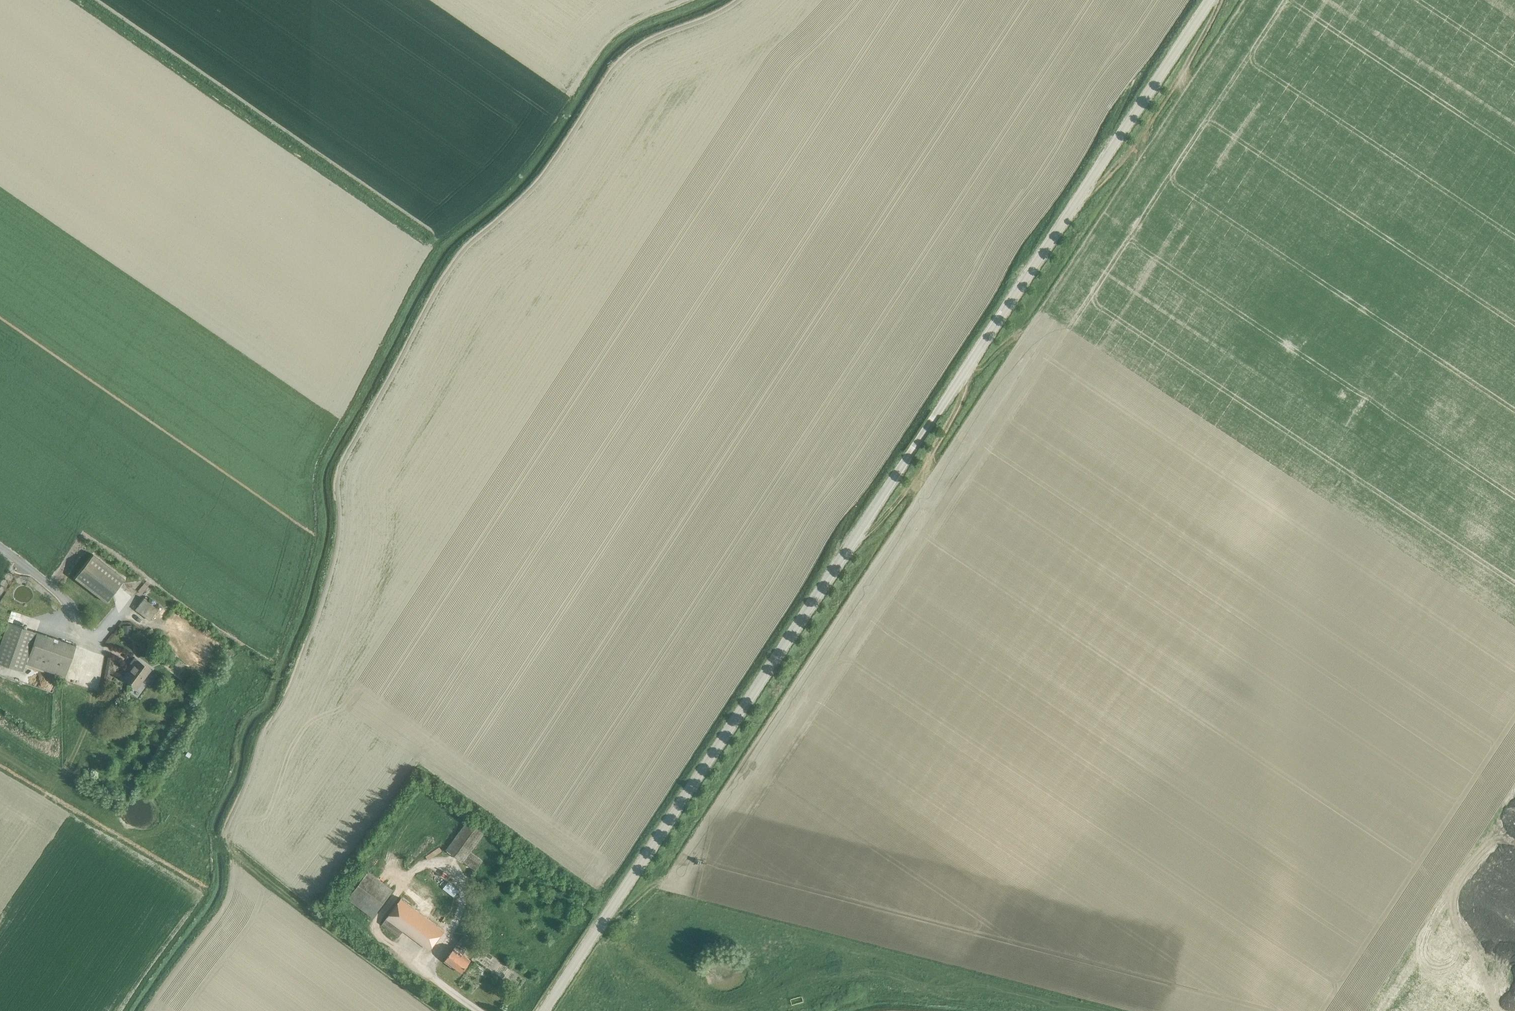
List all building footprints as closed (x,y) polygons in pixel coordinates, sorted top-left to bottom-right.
[(106,602),(124,578),(93,554),(74,577),(106,602)] [(143,598),(135,609),(149,620),(158,609),(143,598)] [(0,643),(0,663),(22,671),(26,660),(26,663),(65,677),(76,645),(8,622),(0,643)] [(130,624),(122,624),(122,634),(131,634),(130,624)] [(167,642),(162,644),(167,655),(173,652),(167,642)] [(132,665),(122,678),(136,688),(151,669),(134,657),(130,663),(132,665)] [(467,821),(446,849),(475,871),(482,861),(470,852),(484,833),(467,821)] [(448,882),(443,889),(454,896),(458,890),(448,882)] [(430,950),(445,931),(401,898),(381,924),(399,937),(403,930),(430,950)] [(465,934),(463,936),(444,961),(461,973),(471,960),(463,954),(465,950),(463,949),(471,939),(465,934)]
